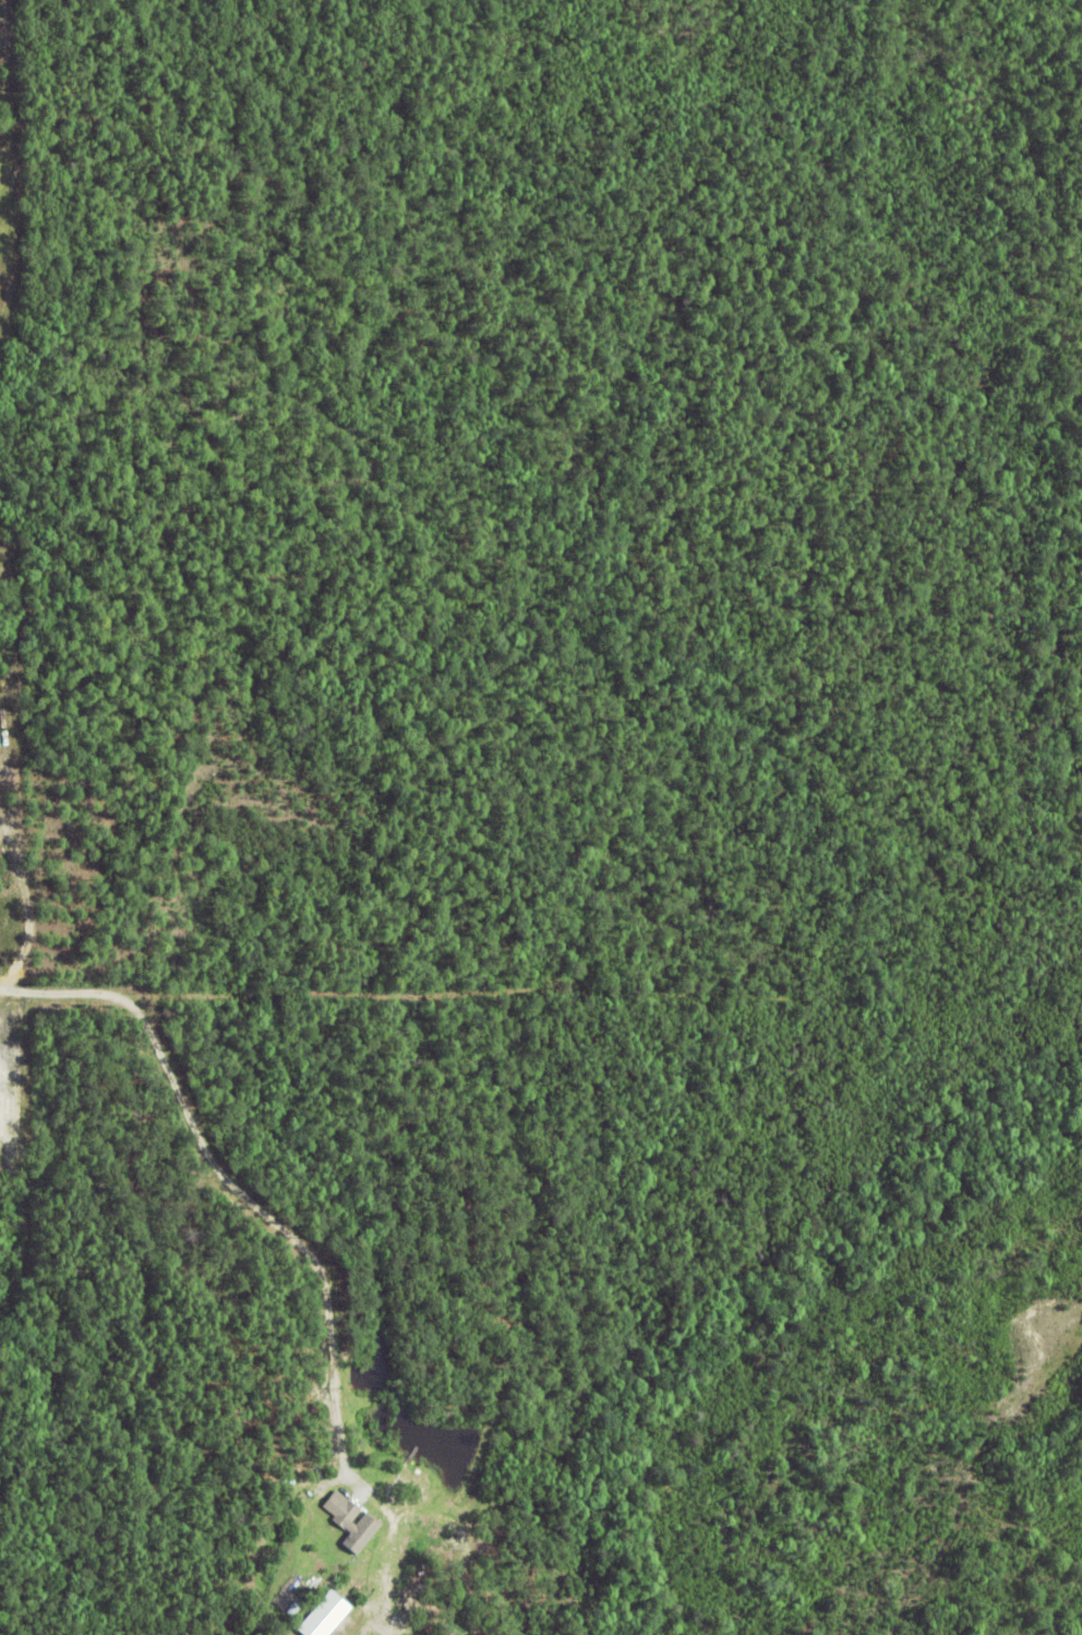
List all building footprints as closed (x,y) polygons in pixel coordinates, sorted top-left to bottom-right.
[(75,789),(77,778),(83,779),(83,782),(94,785),(93,793),(75,789)] [(361,1506),(329,1489),(317,1511),(347,1527),(337,1544),(356,1555),(376,1518),(359,1509),(361,1506)]
